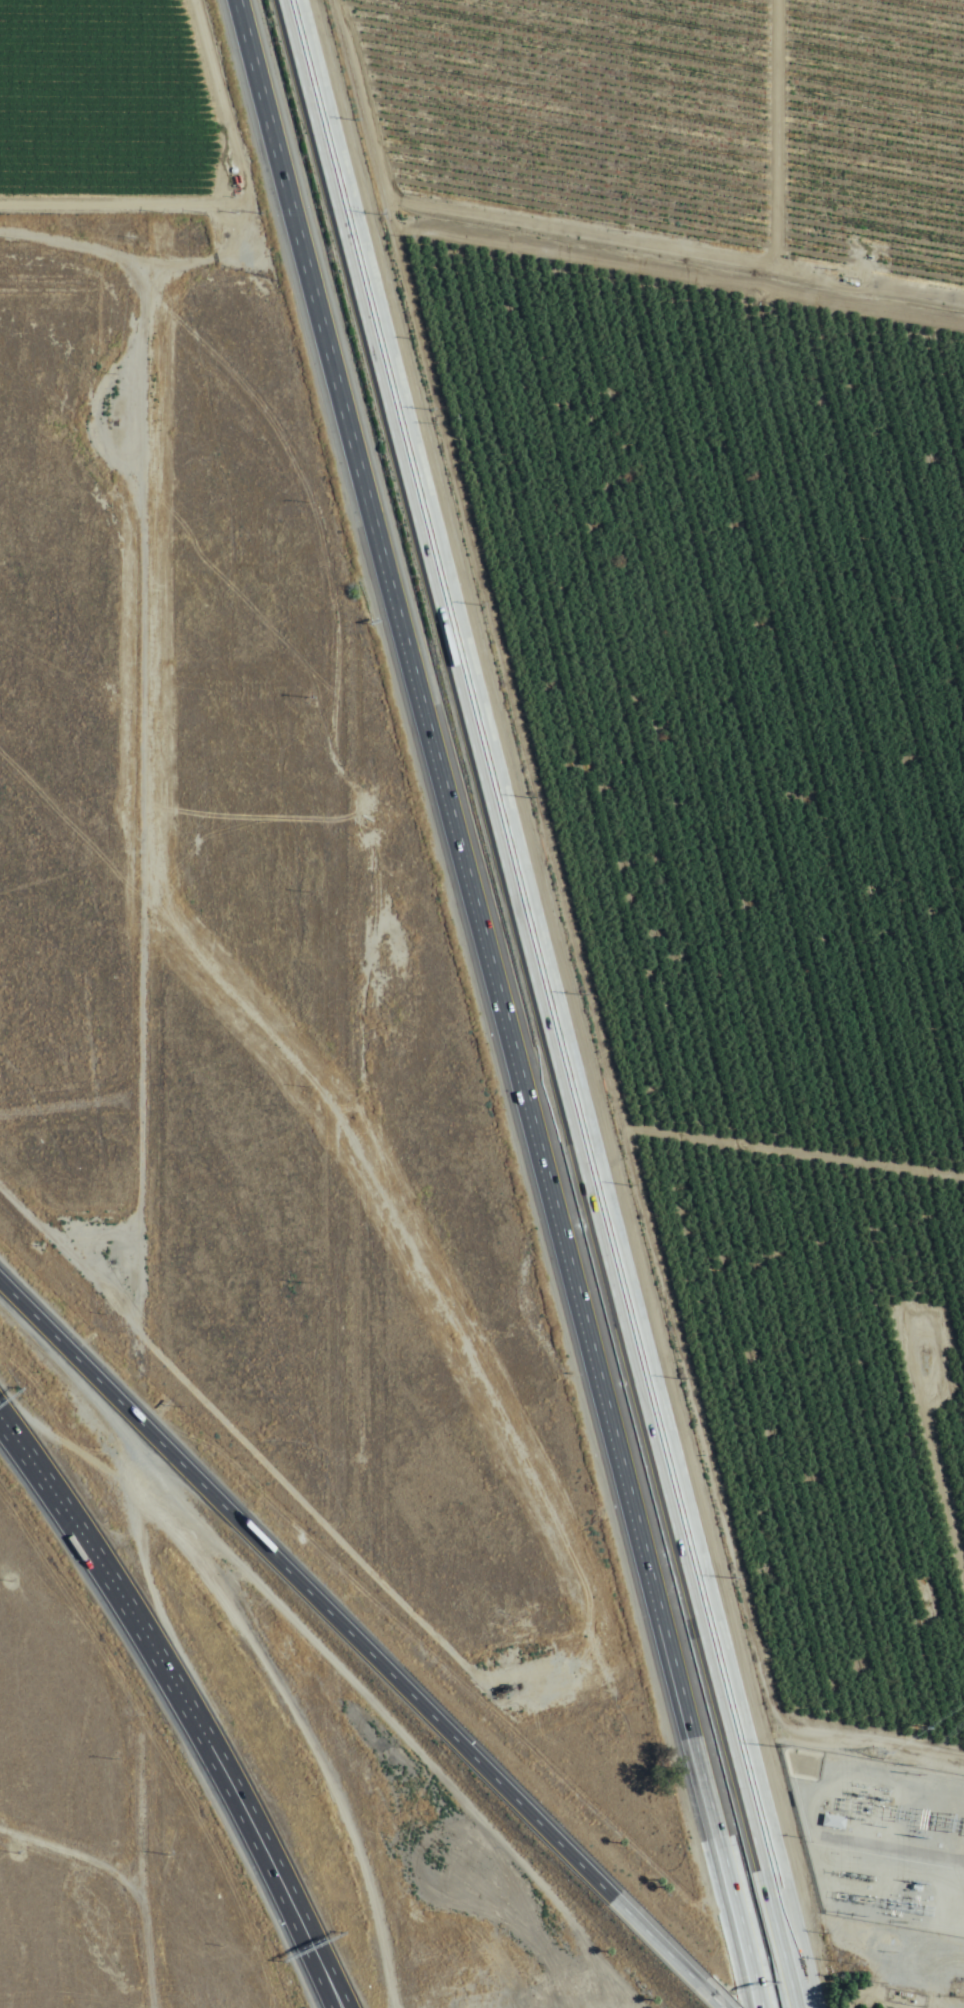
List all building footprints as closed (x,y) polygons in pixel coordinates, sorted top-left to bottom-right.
[(847,1819),(823,1813),(820,1825),(844,1831),(847,1819)]
